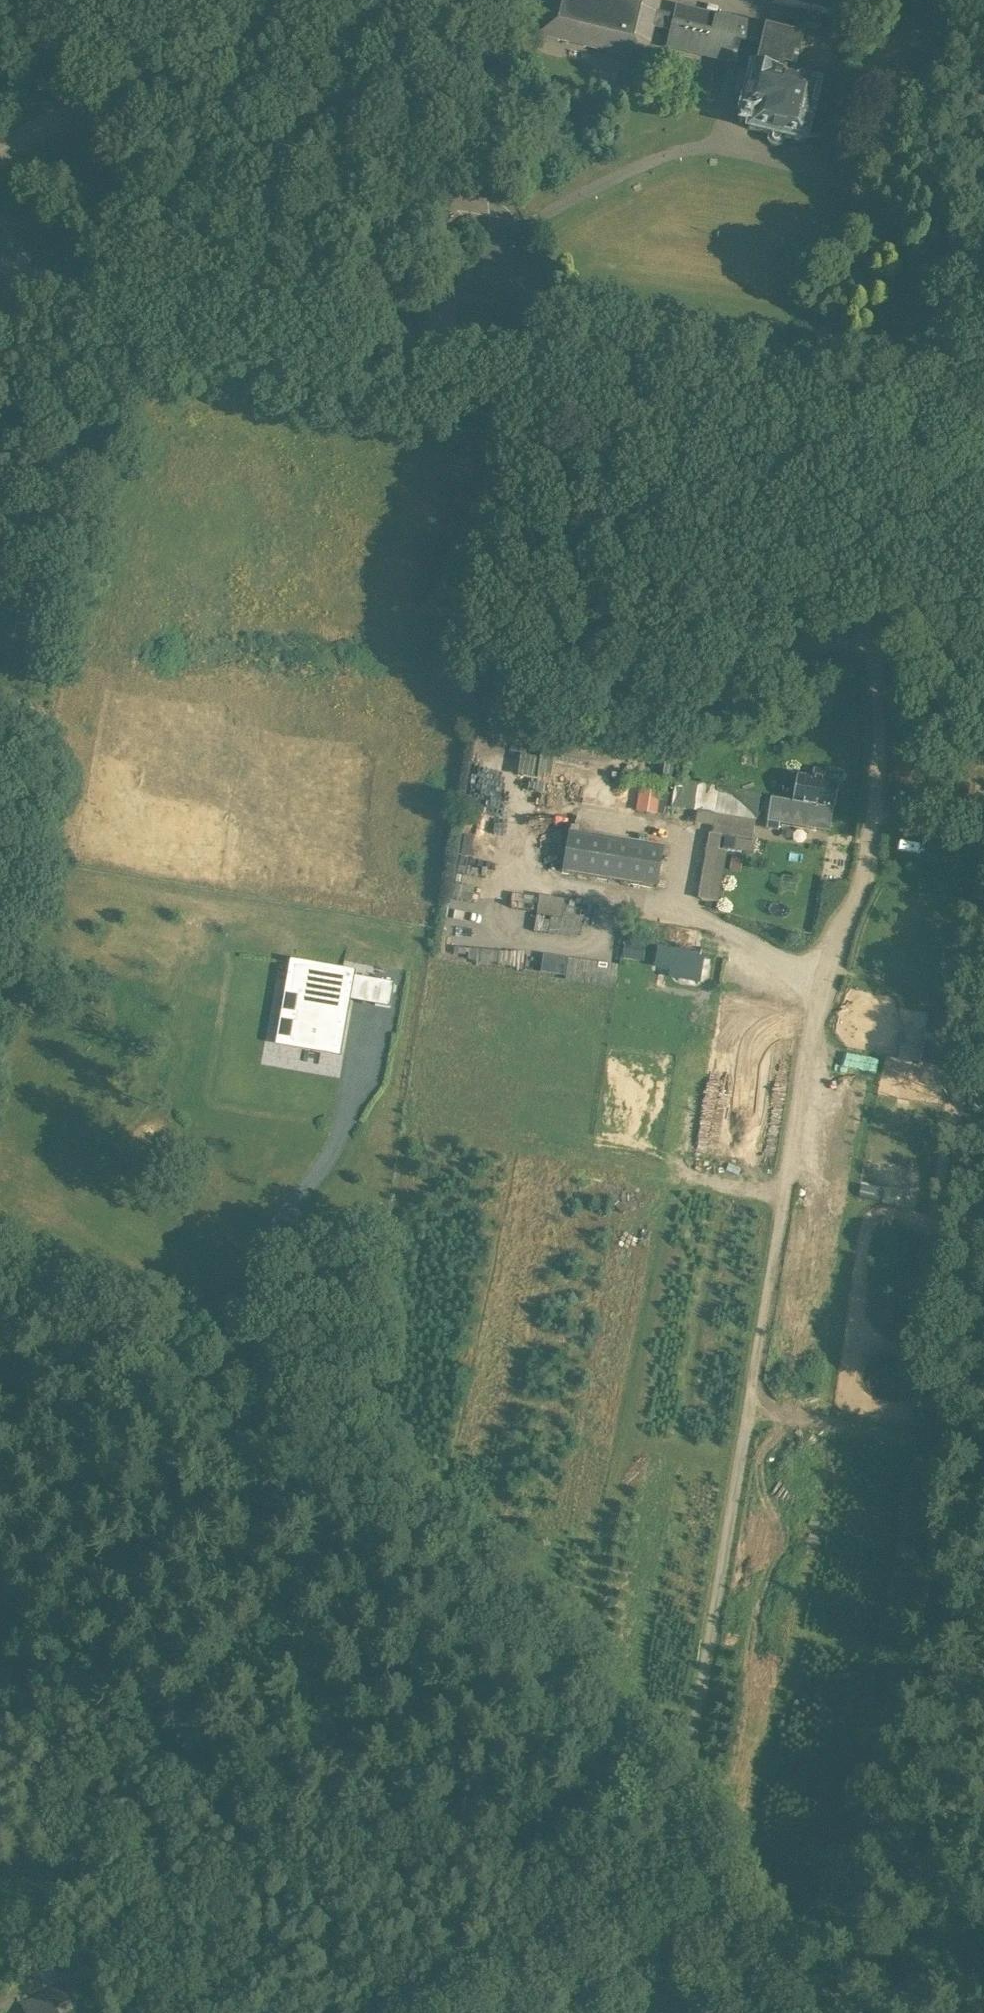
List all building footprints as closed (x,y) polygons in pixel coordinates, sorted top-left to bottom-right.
[(658,0),(544,0),(536,37),(645,61),(652,27),(670,31),(674,14),(656,11),(658,0)] [(772,2),(796,8),(790,31),(804,35),(807,23),(812,24),(815,12),(823,14),(827,0),(773,0),(772,2)] [(804,35),(790,31),(676,4),(674,14),(670,31),(666,49),(730,64),(733,51),(757,56),(755,67),(750,66),(739,113),(753,116),(749,131),(770,136),(769,143),(770,143),(771,145),(772,146),(774,147),(776,148),(778,148),(779,147),(782,146),(783,146),(784,139),(805,144),(807,138),(818,138),(832,129),(836,109),(830,96),(818,90),(819,84),(801,80),(802,79),(799,79),(793,78),(804,35)] [(90,179),(81,189),(90,196),(98,186),(90,179)] [(793,801),(793,802),(809,804),(805,828),(829,832),(836,785),(797,779),(793,801)] [(760,793),(720,787),(675,780),(671,808),(679,809),(755,821),(760,793)] [(656,817),(659,795),(639,791),(635,814),(656,817)] [(793,802),(793,801),(772,798),(768,821),(805,828),(809,804),(793,802)] [(663,847),(568,831),(562,872),(656,888),(663,847)] [(725,837),(723,849),(733,850),(735,839),(725,837)] [(731,858),(730,870),(739,871),(741,859),(731,858)] [(516,891),(514,906),(541,909),(539,925),(575,930),(577,913),(588,914),(589,900),(516,891)] [(639,960),(642,941),(628,938),(627,938),(623,958),(639,960)] [(670,971),(669,978),(701,983),(705,954),(657,947),(654,968),(670,971)] [(487,948),(487,963),(521,964),(521,949),(487,948)] [(294,965),(289,990),(298,992),(293,1022),(294,1023),(290,1044),(335,1051),(344,1000),(345,1000),(350,975),(294,965)] [(564,976),(565,968),(553,966),(552,974),(564,976)] [(379,981),(375,1005),(390,1008),(394,983),(379,981)] [(33,2012),(71,2012),(73,2012),(62,1987),(28,2002),(33,2012)]
